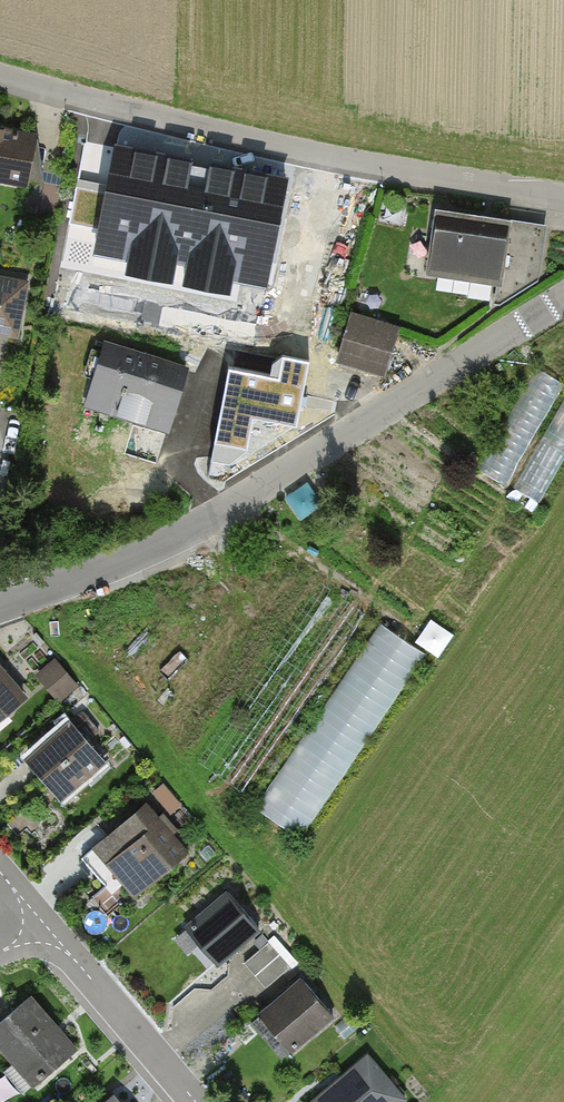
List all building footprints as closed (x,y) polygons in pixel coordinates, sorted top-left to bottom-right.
[(24,190),(32,137),(0,132),(0,186),(24,190)] [(119,154),(104,232),(137,238),(134,255),(230,273),(233,257),(269,264),(284,184),(119,154)] [(44,179),(43,205),(60,205),(62,180),(44,179)] [(506,230),(433,221),(425,279),(498,289),(506,230)] [(26,285),(0,279),(0,341),(13,344),(26,285)] [(400,332),(346,316),(330,368),(385,384),(400,332)] [(168,438),(187,375),(97,348),(78,411),(168,438)] [(277,377),(226,367),(213,440),(246,446),(252,414),(296,422),(307,362),(281,357),(277,377)] [(513,482),(560,377),(535,366),(488,471),(513,482)] [(563,466),(563,399),(520,496),(545,508),(563,466)] [(418,638),(440,653),(455,630),(433,616),(418,638)] [(308,835),(424,645),(378,617),(262,807),(308,835)] [(61,699),(81,682),(57,653),(36,670),(61,699)] [(22,699),(0,672),(0,716),(22,699)] [(103,763),(64,722),(23,760),(61,802),(103,763)] [(187,854),(140,805),(88,855),(134,904),(187,854)] [(262,936),(223,890),(177,930),(216,976),(262,936)] [(247,957),(268,984),(299,959),(277,932),(247,957)] [(252,1018),(288,1061),(332,1025),(296,982),(252,1018)] [(28,999),(0,1024),(0,1056),(30,1090),(74,1051),(28,999)] [(365,1054),(310,1101),(407,1101),(365,1054)] [(110,1090),(95,1101),(119,1101),(110,1090)]
